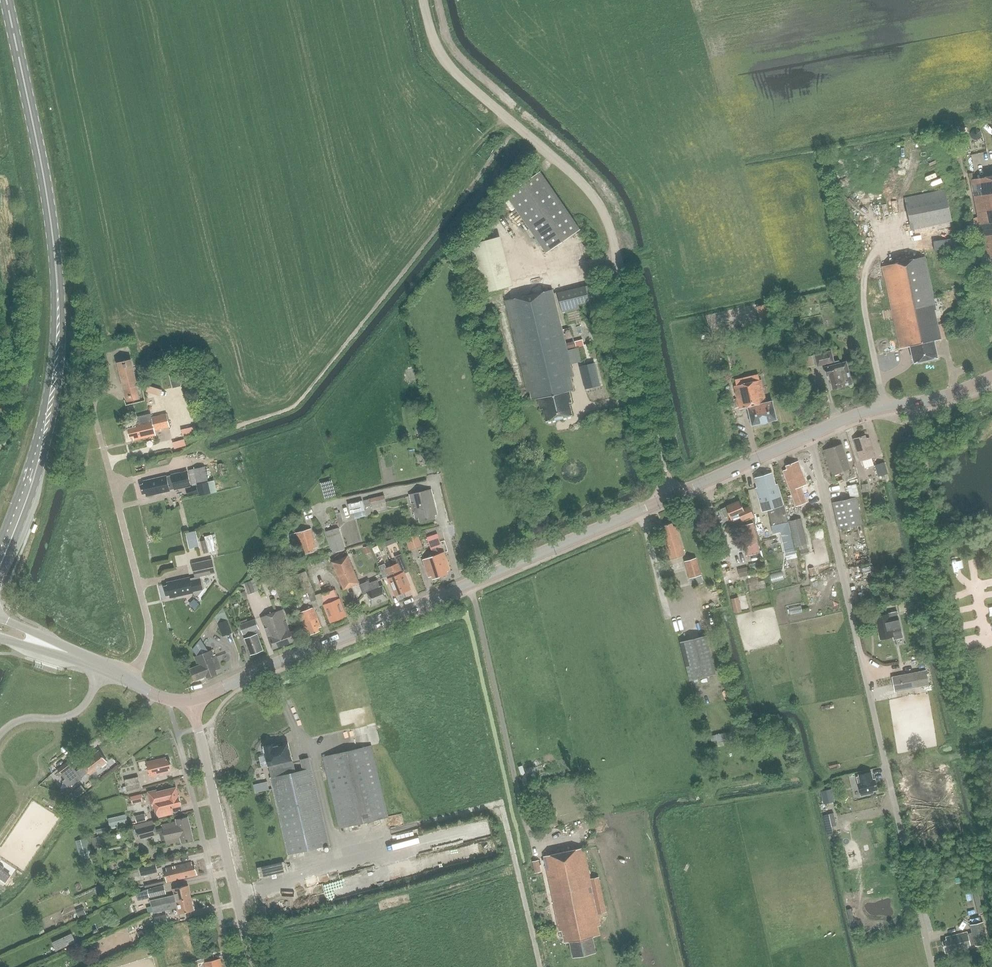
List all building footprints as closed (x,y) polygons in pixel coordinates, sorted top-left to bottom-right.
[(977,129),(973,130),(971,133),(971,137),(975,140),(979,139),(981,136),(980,132),(977,129)] [(541,173),(509,196),(531,228),(526,232),(530,239),(536,235),(549,253),(582,230),(541,173)] [(971,180),(984,254),(986,254),(990,258),(991,265),(991,176),(971,180)] [(945,190),(904,199),(911,230),(952,222),(945,190)] [(496,238),(470,243),(482,293),(507,288),(496,238)] [(925,257),(882,267),(900,350),(910,347),(914,364),(938,358),(934,341),(941,340),(934,311),(936,311),(925,257)] [(983,271),(984,280),(991,279),(991,270),(983,271)] [(593,285),(557,293),(562,313),(580,309),(579,305),(597,300),(593,285)] [(552,290),(505,301),(527,392),(530,392),(532,400),(538,399),(541,410),(543,409),(546,422),(572,416),(569,403),(572,403),(569,391),(574,390),(570,377),(573,376),(571,364),(567,350),(563,333),(563,332),(562,330),(552,290)] [(765,304),(756,307),(760,322),(769,320),(765,304)] [(833,389),(852,384),(847,362),(840,364),(839,361),(834,362),(831,351),(815,355),(818,367),(827,365),(827,367),(825,368),(827,376),(829,376),(833,389)] [(778,356),(771,357),(773,366),(780,365),(778,356)] [(127,402),(139,399),(136,386),(137,386),(131,360),(118,363),(123,389),(124,388),(127,402)] [(595,363),(580,367),(585,389),(600,385),(595,363)] [(752,426),(777,420),(772,402),(766,403),(761,380),(734,387),(740,410),(748,408),(752,426)] [(139,424),(135,425),(136,428),(128,430),(130,438),(133,438),(134,441),(156,435),(154,430),(170,426),(167,414),(152,418),(151,414),(137,418),(139,424)] [(424,424),(419,428),(423,433),(428,429),(424,424)] [(860,462),(863,462),(865,468),(874,466),(872,459),(875,458),(870,439),(866,440),(865,437),(857,439),(858,443),(854,444),(860,462)] [(832,476),(850,470),(842,445),(827,450),(828,453),(825,454),(832,476)] [(424,453),(426,465),(433,464),(430,452),(424,453)] [(802,487),(808,484),(800,464),(796,466),(795,462),(787,465),(788,469),(783,471),(797,506),(807,502),(802,487)] [(877,466),(875,467),(879,478),(889,476),(885,464),(877,466)] [(188,469),(191,485),(196,484),(207,481),(204,466),(188,469)] [(170,491),(191,486),(187,471),(143,482),(143,485),(141,486),(143,495),(145,494),(146,497),(170,492),(170,491)] [(788,522),(784,506),(778,484),(775,485),(772,474),(756,479),(759,489),(758,490),(764,511),(768,510),(772,526),(788,522)] [(212,493),(222,490),(219,478),(209,481),(212,493)] [(199,496),(210,493),(207,481),(196,484),(197,488),(185,490),(187,497),(199,494),(199,496)] [(857,483),(848,485),(851,496),(860,494),(857,483)] [(435,516),(438,515),(432,489),(410,494),(412,504),(415,503),(418,512),(414,513),(416,519),(419,519),(420,522),(436,518),(435,516)] [(384,497),(364,502),(365,508),(371,507),(386,504),(384,497)] [(856,497),(833,503),(839,530),(862,525),(856,497)] [(749,506),(743,509),(740,501),(726,507),(721,510),(724,518),(729,516),(732,521),(740,517),(742,522),(754,517),(749,506)] [(362,502),(348,505),(350,515),(353,514),(354,520),(366,517),(362,502)] [(810,554),(803,518),(790,521),(796,547),(800,546),(802,555),(810,554)] [(671,559),(686,554),(678,526),(674,527),(673,523),(665,525),(666,529),(663,530),(671,559)] [(755,533),(753,523),(741,526),(747,556),(759,553),(757,541),(760,540),(759,533),(755,533)] [(333,554),(345,550),(339,528),(326,532),(333,554)] [(313,549),(316,548),(311,529),(296,533),(303,555),(314,552),(313,549)] [(186,534),(189,548),(199,546),(196,532),(186,534)] [(211,551),(219,549),(217,533),(209,534),(211,551)] [(409,551),(411,550),(422,547),(418,534),(405,538),(409,551)] [(428,538),(431,549),(442,546),(438,534),(428,538)] [(790,534),(781,536),(786,560),(796,558),(790,534)] [(201,544),(199,544),(200,548),(202,547),(203,554),(208,553),(205,540),(200,542),(201,544)] [(403,545),(396,547),(398,553),(405,551),(403,545)] [(174,554),(175,556),(158,561),(162,574),(184,567),(179,552),(174,554)] [(447,572),(450,571),(444,553),(434,556),(441,577),(448,575),(447,572)] [(407,568),(407,567),(401,554),(394,557),(397,564),(392,566),(403,593),(410,590),(403,572),(402,573),(401,570),(407,568)] [(344,590),(359,584),(348,556),(332,563),(344,590)] [(433,580),(441,577),(434,556),(423,560),(429,578),(432,577),(433,580)] [(704,582),(697,558),(684,562),(689,579),(690,579),(692,586),(704,582)] [(193,594),(193,592),(203,590),(201,577),(216,574),(213,560),(192,565),(195,579),(190,580),(190,578),(167,583),(167,587),(164,587),(166,596),(169,595),(170,599),(193,594)] [(403,593),(392,566),(386,568),(385,564),(379,567),(383,578),(388,576),(389,578),(388,579),(395,596),(403,593)] [(747,567),(737,570),(739,578),(749,575),(747,567)] [(773,581),(787,578),(785,571),(771,574),(773,581)] [(259,592),(255,581),(244,584),(249,596),(259,592)] [(364,595),(367,594),(372,606),(388,599),(382,586),(380,587),(377,581),(370,584),(369,582),(360,586),(364,595)] [(313,586),(306,589),(311,602),(317,600),(318,600),(316,595),(313,586)] [(330,623),(346,616),(339,599),(337,600),(334,590),(321,595),(325,605),(324,605),(330,623)] [(732,599),(734,607),(740,605),(738,597),(732,599)] [(215,618),(222,637),(232,633),(227,620),(228,620),(223,608),(215,618)] [(318,629),(321,628),(313,608),(299,613),(306,633),(309,632),(311,635),(319,632),(318,629)] [(272,650),(295,641),(292,632),(290,633),(282,610),(261,618),(272,650)] [(906,612),(908,620),(916,618),(914,610),(906,612)] [(890,623),(899,621),(897,613),(874,618),(875,624),(877,624),(880,641),(893,638),(890,623)] [(259,629),(255,620),(239,625),(242,633),(245,634),(247,634),(248,637),(244,639),(250,655),(263,650),(257,635),(260,634),(259,629)] [(899,621),(890,623),(893,638),(894,640),(903,638),(899,621)] [(690,681),(716,674),(707,636),(680,642),(690,681)] [(215,671),(221,668),(216,657),(214,657),(212,651),(195,657),(198,666),(190,669),(195,681),(206,677),(206,678),(217,674),(215,671)] [(926,671),(893,678),(895,692),(929,685),(926,671)] [(730,732),(711,736),(712,742),(732,738),(730,732)] [(288,855),(329,845),(308,759),(299,762),(301,772),(294,774),(292,764),(283,767),(282,762),(290,760),(286,745),(273,748),(273,745),(262,748),(288,855)] [(371,746),(322,757),(339,829),(388,817),(371,746)] [(90,775),(107,762),(98,751),(82,763),(84,766),(88,772),(90,775)] [(169,770),(171,769),(169,761),(167,761),(167,758),(147,763),(150,777),(170,772),(169,770)] [(68,761),(57,769),(61,774),(72,766),(68,761)] [(72,766),(61,774),(65,780),(63,781),(69,788),(82,778),(81,777),(88,772),(84,766),(76,771),(72,766)] [(857,777),(861,795),(872,793),(872,791),(877,790),(874,780),(873,780),(871,772),(859,775),(859,777),(857,777)] [(138,777),(125,780),(127,791),(141,788),(138,777)] [(260,783),(253,785),(255,794),(262,792),(260,783)] [(86,791),(82,785),(74,791),(78,796),(86,791)] [(171,808),(181,806),(178,797),(178,798),(176,788),(156,793),(156,791),(148,793),(151,804),(153,804),(157,817),(173,814),(171,808)] [(827,789),(818,791),(821,803),(830,801),(827,789)] [(136,802),(148,800),(146,792),(135,794),(136,802)] [(145,814),(135,816),(137,823),(147,821),(145,814)] [(126,815),(108,819),(110,829),(128,825),(126,815)] [(182,843),(193,840),(187,818),(176,820),(177,822),(162,826),(167,845),(181,841),(182,843)] [(135,825),(138,840),(159,835),(161,842),(165,841),(162,828),(155,830),(153,821),(135,825)] [(100,837),(92,838),(93,848),(102,847),(100,837)] [(598,913),(606,912),(599,877),(591,879),(585,847),(544,856),(559,931),(562,930),(564,942),(569,941),(572,956),(596,952),(593,937),(600,935),(598,924),(601,924),(598,913)] [(265,865),(268,875),(292,870),(289,860),(265,865)] [(539,861),(532,862),(535,874),(541,872),(539,861)] [(166,883),(197,875),(195,865),(192,866),(192,863),(166,869),(166,872),(164,872),(166,883)] [(142,877),(157,873),(156,865),(140,869),(140,870),(130,872),(131,878),(141,876),(142,877)] [(164,879),(145,885),(147,889),(165,884),(164,879)] [(164,886),(148,890),(150,898),(166,894),(164,886)] [(150,901),(151,907),(191,898),(188,886),(173,889),(174,895),(150,901)] [(191,898),(151,907),(153,913),(177,908),(179,914),(194,911),(191,898)] [(86,914),(83,907),(76,910),(79,918),(86,914)] [(166,915),(154,917),(156,926),(168,923),(166,915)] [(983,922),(970,925),(972,932),(975,944),(975,946),(988,943),(983,922)] [(971,945),(975,944),(972,932),(946,938),(946,941),(943,942),(945,951),(949,950),(950,953),(972,947),(971,945)] [(75,942),(72,934),(53,943),(56,951),(75,942)]
